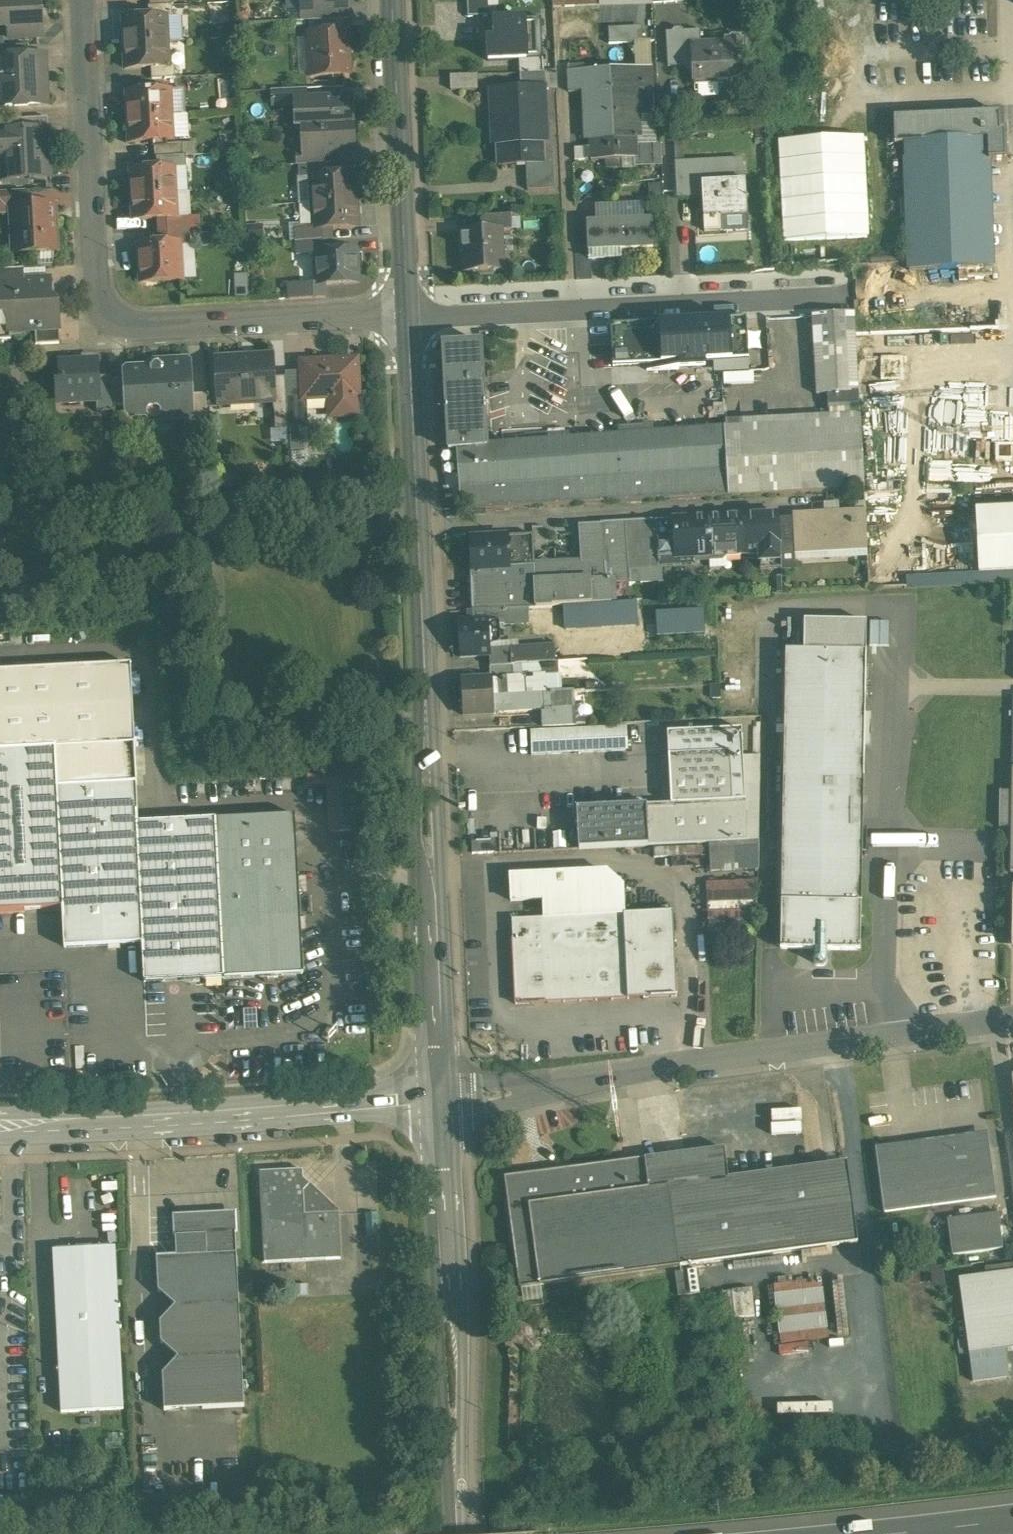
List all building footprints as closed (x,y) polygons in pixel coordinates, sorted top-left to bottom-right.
[(0,2),(0,27),(8,26),(18,26),(40,25),(42,25),(42,12),(39,13),(38,8),(42,4),(41,0),(40,0),(0,2)] [(301,9),(314,8),(345,6),(345,7),(346,7),(346,0),(301,0),(301,9)] [(468,18),(488,17),(488,0),(467,0),(468,18)] [(149,6),(147,6),(148,18),(166,18),(172,17),(171,5),(149,6)] [(345,6),(314,8),(314,20),(346,19),(345,7),(345,6)] [(148,18),(122,20),(123,45),(167,42),(166,18),(148,18)] [(540,19),(487,21),(488,61),(519,59),(542,58),(540,19)] [(40,25),(18,26),(19,38),(40,37),(40,25)] [(18,26),(8,26),(9,38),(19,38),(18,26)] [(680,29),(675,29),(672,33),(666,33),(667,66),(691,65),(690,46),(700,45),(699,31),(684,32),(680,29)] [(347,31),(308,33),(310,76),(350,74),(347,31)] [(739,38),(736,35),(731,35),(728,38),(727,37),(724,38),(724,44),(726,44),(727,56),(736,56),(736,57),(745,57),(744,38),(739,38)] [(167,42),(123,45),(125,70),(151,68),(168,67),(167,42)] [(700,45),(690,46),(691,65),(692,81),(737,79),(736,57),(736,56),(727,56),(726,44),(724,44),(700,45)] [(28,45),(1,46),(1,59),(29,57),(28,45)] [(1,59),(2,75),(0,75),(0,105),(5,105),(14,105),(15,106),(27,105),(28,105),(28,104),(43,103),(47,99),(46,90),(42,86),(41,76),(45,72),(45,65),(44,64),(44,60),(40,57),(29,57),(1,59)] [(542,58),(519,59),(519,73),(543,72),(542,58)] [(168,67),(151,68),(151,80),(175,79),(175,67),(168,67)] [(568,71),(567,71),(568,92),(583,92),(585,140),(589,139),(590,160),(590,161),(604,160),(605,166),(607,169),(620,168),(622,165),(622,159),(634,159),(635,159),(635,145),(636,145),(636,143),(635,137),(640,137),(639,117),(654,116),(652,67),(568,71)] [(543,72),(519,73),(520,88),(543,87),(543,72)] [(555,72),(543,72),(543,87),(544,87),(544,89),(556,89),(555,72)] [(476,75),(450,76),(450,90),(477,89),(476,75)] [(145,80),(123,81),(123,93),(126,93),(146,92),(145,80)] [(520,88),(490,90),(492,131),(546,128),(544,89),(544,87),(543,87),(520,88)] [(306,89),(270,91),(271,105),(294,104),(294,102),(306,101),(306,89)] [(146,92),(126,93),(127,118),(171,116),(170,91),(146,92)] [(306,101),(294,102),(294,104),(296,127),(302,127),(352,125),(351,99),(306,101)] [(1000,113),(893,117),(894,144),(904,143),(955,140),(956,158),(968,157),(967,146),(987,145),(988,161),(989,161),(1006,160),(1005,129),(1001,129),(1000,113)] [(187,115),(171,116),(172,139),(189,138),(187,115)] [(171,116),(127,118),(129,143),(172,141),(172,139),(171,116)] [(47,118),(18,119),(18,131),(18,132),(44,130),(44,131),(48,131),(47,118)] [(352,125),(302,127),(303,152),(303,153),(326,152),(353,150),(352,125)] [(546,128),(492,131),(492,144),(497,144),(498,165),(525,164),(543,163),(542,142),(547,142),(546,128)] [(18,132),(18,131),(0,132),(0,171),(0,180),(51,177),(48,131),(44,131),(44,130),(18,132)] [(646,143),(636,143),(636,145),(635,145),(635,159),(634,159),(635,166),(661,165),(660,137),(646,137),(646,143)] [(778,142),(783,242),(870,238),(865,138),(778,142)] [(955,140),(904,143),(909,271),(993,267),(989,161),(988,161),(987,145),(967,146),(968,157),(956,158),(955,140)] [(182,144),(154,145),(155,157),(156,157),(179,156),(183,156),(182,144)] [(326,152),(303,153),(303,152),(297,152),(298,165),(326,164),(326,152)] [(180,168),(179,156),(156,157),(157,169),(174,168),(180,168)] [(743,160),(674,163),(675,172),(689,171),(690,194),(702,193),(701,183),(744,181),(743,160)] [(543,163),(525,164),(526,177),(527,190),(553,189),(552,162),(543,163)] [(326,164),(298,165),(299,178),(310,177),(327,176),(326,164)] [(157,169),(130,171),(131,195),(175,193),(174,168),(157,169)] [(689,171),(675,172),(676,198),(690,197),(690,194),(689,171)] [(327,176),(310,177),(312,203),(356,200),(355,175),(327,176)] [(744,181),(701,183),(702,193),(703,212),(719,211),(719,217),(721,217),(746,215),(744,181)] [(26,191),(0,192),(1,214),(13,214),(13,207),(27,207),(26,191)] [(175,193),(131,195),(132,220),(158,219),(176,218),(176,217),(175,193)] [(356,200),(312,203),(313,228),(313,229),(331,228),(358,227),(356,200)] [(27,207),(13,207),(13,214),(15,248),(20,252),(54,251),(52,205),(27,207)] [(719,211),(703,212),(704,232),(721,232),(721,217),(719,217),(719,211)] [(510,215),(484,216),(485,230),(500,230),(501,230),(511,230),(510,215)] [(746,215),(721,217),(721,232),(746,230),(746,215)] [(176,218),(158,219),(159,231),(187,229),(186,216),(176,217),(176,218)] [(651,219),(586,222),(588,251),(620,249),(653,248),(651,219)] [(313,228),(295,229),(296,242),(332,240),(331,228),(313,229),(313,228)] [(187,229),(159,231),(160,244),(180,243),(180,245),(188,245),(187,229)] [(485,230),(460,231),(461,253),(463,253),(464,272),(502,271),(501,230),(500,230),(485,230)] [(332,240),(296,242),(296,255),(315,254),(314,253),(332,252),(332,240)] [(160,244),(138,245),(140,281),(182,279),(180,245),(180,243),(160,244)] [(620,249),(588,251),(588,259),(620,257),(620,249)] [(332,252),(314,253),(315,254),(316,283),(316,284),(324,284),(358,282),(356,250),(332,252)] [(0,269),(0,283),(24,281),(23,268),(0,269)] [(0,283),(0,313),(8,312),(9,332),(35,331),(59,330),(58,306),(50,306),(49,280),(24,281),(0,283)] [(316,283),(288,284),(289,299),(325,297),(324,284),(316,284),(316,283)] [(9,340),(9,332),(8,312),(0,313),(0,341),(9,340)] [(854,313),(812,315),(814,349),(856,346),(854,313)] [(746,319),(611,326),(613,367),(748,360),(746,319)] [(59,330),(35,331),(35,344),(60,343),(59,330)] [(480,343),(443,345),(449,449),(456,449),(456,448),(486,446),(486,445),(481,353),(480,343)] [(856,346),(814,349),(816,396),(827,395),(858,393),(856,346)] [(272,355),(216,358),(219,407),(273,404),(273,400),(275,400),(274,377),(272,355)] [(356,359),(301,362),(302,370),(303,370),(304,396),(303,396),(304,398),(305,398),(330,396),(331,416),(357,414),(356,395),(358,395),(356,359)] [(96,361),(60,363),(62,401),(96,400),(98,400),(98,383),(96,361)] [(186,361),(170,362),(164,368),(131,369),(125,376),(125,379),(127,405),(127,408),(133,414),(144,414),(149,408),(158,408),(169,418),(185,417),(192,417),(191,395),(189,367),(186,361)] [(302,370),(285,371),(285,377),(287,408),(288,429),(306,428),(305,398),(304,398),(303,396),(304,396),(303,370),(302,370)] [(285,377),(274,377),(275,400),(273,400),(273,404),(273,409),(287,408),(285,377)] [(125,379),(113,380),(113,382),(114,406),(127,405),(125,379)] [(1006,433),(1005,380),(984,380),(984,394),(973,394),(973,396),(965,396),(965,424),(989,424),(990,433),(1006,433)] [(113,382),(98,383),(98,400),(96,400),(97,411),(115,410),(114,406),(113,382)] [(858,393),(827,395),(828,409),(859,408),(858,393)] [(205,395),(191,395),(192,417),(185,417),(185,426),(188,429),(207,428),(205,395)] [(860,421),(724,428),(729,497),(864,490),(860,421)] [(724,428),(509,444),(514,508),(729,497),(724,428)] [(486,446),(456,448),(456,449),(461,511),(514,508),(509,444),(486,445),(486,446)] [(901,482),(887,482),(887,492),(901,492),(901,482)] [(975,511),(978,573),(1012,571),(1012,509),(975,511)] [(864,510),(792,514),(792,518),(794,548),(795,548),(826,547),(826,553),(866,552),(864,510)] [(778,514),(759,515),(759,516),(761,553),(759,553),(760,570),(781,569),(780,556),(778,519),(779,519),(778,514)] [(742,516),(707,518),(709,556),(743,554),(742,516)] [(759,516),(742,516),(743,554),(759,553),(761,553),(759,516)] [(707,518),(672,520),(674,558),(709,556),(707,518)] [(792,518),(779,519),(778,519),(780,556),(795,556),(795,548),(794,548),(792,518)] [(672,520),(655,521),(657,559),(658,559),(674,558),(672,520)] [(655,521),(625,522),(628,570),(658,568),(658,559),(657,559),(655,521)] [(625,522),(601,524),(601,526),(605,580),(609,580),(611,603),(630,602),(628,570),(625,522)] [(509,569),(471,571),(472,585),(549,582),(589,580),(605,580),(601,526),(581,527),(583,564),(533,566),(533,567),(509,569)] [(532,536),(507,537),(509,569),(533,567),(533,566),(532,536)] [(507,537),(470,539),(471,571),(509,569),(507,537)] [(795,556),(780,556),(781,569),(796,568),(795,556)] [(979,573),(978,573),(971,573),(972,585),(1012,583),(1012,571),(979,573)] [(906,576),(906,588),(972,585),(971,573),(906,576)] [(589,580),(549,582),(550,606),(590,604),(589,580)] [(605,580),(589,580),(590,604),(611,603),(609,580),(605,580)] [(549,582),(472,585),(473,610),(488,609),(497,609),(502,609),(528,607),(550,606),(549,582)] [(550,606),(528,607),(529,616),(552,615),(551,606),(550,606)] [(528,607),(502,609),(502,615),(503,624),(529,623),(529,616),(528,607)] [(488,609),(473,610),(473,621),(488,621),(488,609)] [(497,609),(488,609),(488,621),(490,649),(500,648),(498,615),(497,609)] [(473,621),(457,622),(459,657),(490,655),(490,649),(488,621),(473,621)] [(865,622),(804,621),(803,651),(865,652),(865,622)] [(616,628),(617,644),(641,643),(640,626),(616,628)] [(500,648),(490,649),(490,655),(491,667),(514,666),(514,677),(539,676),(539,664),(546,663),(545,646),(500,648)] [(553,646),(545,646),(546,663),(554,663),(553,646)] [(803,651),(785,650),(781,901),(860,903),(865,652),(803,651)] [(586,660),(558,662),(558,670),(564,673),(586,672),(586,660)] [(546,663),(539,664),(539,676),(545,676),(558,676),(558,670),(558,662),(554,663),(546,663)] [(55,749),(136,745),(130,666),(0,672),(0,752),(55,749)] [(514,666),(491,667),(491,679),(492,681),(507,680),(507,677),(514,677),(514,666)] [(514,677),(507,677),(507,680),(492,681),(492,696),(540,693),(546,693),(545,676),(539,676),(514,677)] [(491,679),(460,680),(461,698),(492,696),(492,681),(491,679)] [(546,693),(540,693),(541,710),(541,714),(562,714),(562,727),(576,726),(573,692),(546,693)] [(583,692),(573,692),(576,726),(586,725),(583,692)] [(540,693),(492,696),(493,713),(541,710),(540,693)] [(492,696),(461,698),(462,715),(493,713),(492,696)] [(562,727),(562,714),(541,714),(542,728),(562,727)] [(626,727),(530,731),(530,756),(627,752),(626,727)] [(741,729),(667,733),(668,755),(729,753),(732,801),(744,801),(741,729)] [(55,749),(57,789),(136,785),(136,745),(55,749)] [(0,752),(0,912),(62,909),(64,909),(57,789),(55,749),(0,752)] [(729,753),(668,755),(671,804),(732,801),(729,753)] [(142,945),(138,824),(136,785),(57,789),(64,909),(62,909),(64,949),(142,945)] [(1011,791),(999,791),(999,827),(1011,827),(1011,791)] [(671,804),(645,805),(647,846),(708,843),(746,841),(744,801),(732,801),(671,804)] [(645,805),(576,809),(578,849),(647,846),(645,805)] [(294,816),(214,820),(223,979),(303,975),(294,816)] [(138,824),(142,945),(144,984),(223,979),(214,820),(138,824)] [(495,841),(471,842),(472,854),(495,853),(495,841)] [(746,841),(708,843),(710,872),(758,870),(758,841),(746,841)] [(606,872),(509,876),(510,901),(542,900),(543,918),(624,914),(623,887),(606,872)] [(708,933),(757,930),(754,883),(705,885),(708,933)] [(813,951),(815,903),(781,901),(779,950),(813,951)] [(860,903),(815,903),(813,951),(812,962),(815,966),(822,966),(825,963),(826,951),(859,951),(860,903)] [(543,918),(511,920),(515,1005),(676,997),(672,912),(624,914),(543,918)] [(987,1133),(875,1148),(883,1212),(995,1197),(987,1133)] [(724,1149),(645,1159),(648,1189),(668,1187),(679,1267),(680,1267),(857,1243),(846,1163),(728,1178),(724,1149)] [(644,1159),(504,1178),(519,1289),(680,1267),(679,1267),(668,1187),(648,1189),(645,1159),(644,1159)] [(302,1171),(260,1173),(265,1264),(340,1260),(338,1214),(304,1215),(303,1192),(309,1185),(302,1179),(302,1171)] [(997,1214),(948,1220),(952,1256),(1002,1249),(997,1214)] [(233,1216),(174,1219),(175,1237),(176,1257),(176,1259),(236,1255),(235,1234),(234,1234),(233,1216)] [(115,1248),(53,1251),(61,1413),(123,1410),(115,1248)] [(236,1255),(176,1259),(176,1257),(156,1258),(158,1291),(175,1307),(176,1306),(238,1303),(236,1255)] [(696,1270),(674,1273),(677,1296),(700,1293),(696,1270)] [(958,1279),(968,1354),(1012,1348),(1012,1272),(958,1279)] [(824,1282),(774,1288),(781,1357),(808,1354),(807,1343),(830,1341),(824,1282)] [(752,1290),(723,1293),(726,1321),(755,1318),(752,1290)] [(238,1303),(176,1306),(175,1307),(159,1323),(160,1343),(177,1359),(178,1359),(178,1358),(241,1355),(238,1303)] [(241,1355),(178,1358),(178,1359),(177,1359),(162,1375),(164,1411),(244,1407),(241,1355)]
